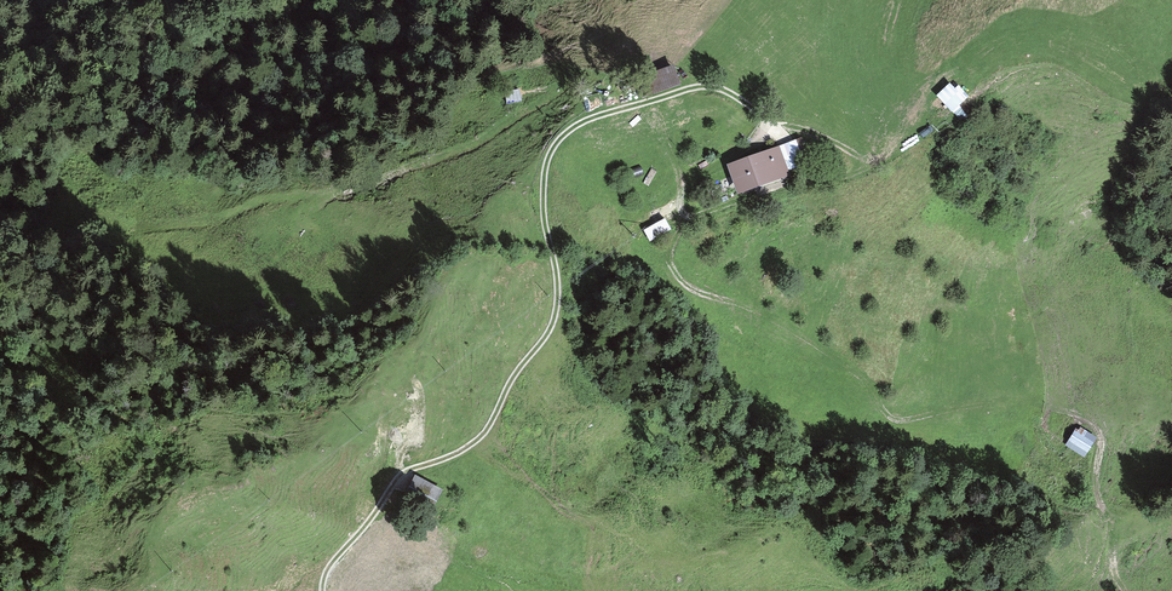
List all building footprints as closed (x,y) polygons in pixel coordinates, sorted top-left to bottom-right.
[(937,90),(952,108),(969,94),(954,76),(937,90)] [(508,98),(523,98),(523,86),(508,86),(508,98)] [(778,149),(786,170),(810,162),(802,141),(778,149)] [(778,149),(731,166),(739,190),(787,174),(786,170),(778,149)] [(664,220),(646,230),(651,240),(670,230),(664,220)] [(1097,438),(1077,425),(1064,446),(1084,458),(1097,438)] [(430,507),(440,488),(418,477),(408,495),(430,507)]
